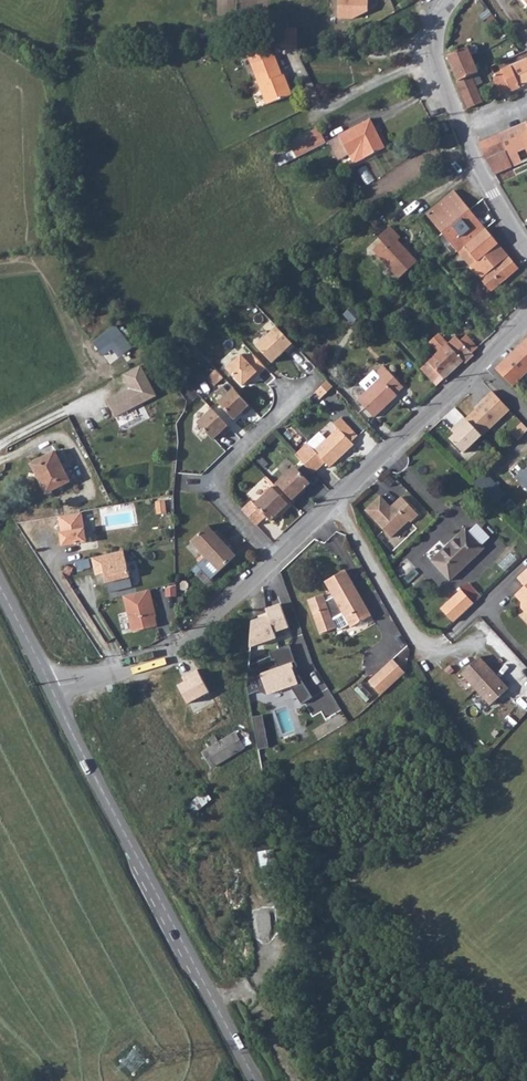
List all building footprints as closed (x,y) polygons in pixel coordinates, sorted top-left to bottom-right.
[(337,20),(366,21),(366,0),(336,0),(337,20)] [(267,104),(292,96),(286,81),(285,81),(276,56),(274,57),(271,47),(249,55),(267,104)] [(447,56),(458,81),(457,82),(468,109),(483,102),(475,84),(471,75),(478,72),(467,47),(447,56)] [(493,75),(501,95),(526,84),(526,60),(493,75)] [(340,136),(354,164),(385,148),(370,120),(340,136)] [(512,166),(526,160),(526,133),(523,123),(499,134),(512,166)] [(288,142),(296,158),(326,142),(318,127),(288,142)] [(475,144),(483,163),(490,176),(512,166),(499,134),(475,144)] [(425,214),(441,232),(469,208),(453,190),(425,214)] [(441,232),(458,252),(465,246),(485,228),(469,208),(441,232)] [(371,251),(398,279),(416,262),(396,241),(399,238),(388,226),(375,237),(380,242),(371,251)] [(465,246),(478,261),(498,243),(485,228),(465,246)] [(470,267),(484,283),(491,292),(519,268),(498,243),(478,261),(470,267)] [(458,252),(470,267),(478,261),(465,246),(458,252)] [(251,338),(257,344),(272,329),(266,323),(251,338)] [(116,326),(92,342),(103,357),(114,350),(119,358),(132,348),(116,326)] [(255,346),(271,363),(284,350),(287,353),(294,346),(275,327),(255,346)] [(438,352),(447,343),(438,334),(430,343),(438,352)] [(477,348),(466,335),(460,341),(471,353),(477,348)] [(464,363),(473,355),(471,353),(460,341),(455,336),(447,343),(438,352),(420,368),(436,385),(462,361),(464,363)] [(517,347),(526,357),(526,338),(517,347)] [(512,387),(526,374),(526,357),(517,347),(495,368),(512,387)] [(225,369),(242,386),(249,379),(252,381),(265,368),(251,353),(244,359),(240,355),(225,369)] [(392,390),(400,382),(384,365),(376,374),(380,378),(357,400),(374,418),(397,395),(395,393),(392,390)] [(143,368),(125,377),(133,392),(109,404),(117,420),(158,399),(143,368)] [(215,384),(223,377),(217,369),(209,376),(215,384)] [(327,380),(321,386),(326,392),(332,386),(327,380)] [(392,390),(395,393),(403,386),(400,382),(392,390)] [(321,386),(315,392),(321,398),(326,392),(321,386)] [(244,416),(251,409),(232,389),(217,404),(233,420),(241,413),(244,416)] [(509,410),(491,391),(476,405),(477,407),(465,418),(481,435),(482,436),(509,410)] [(230,429),(211,409),(196,424),(212,441),(220,433),(223,436),(230,429)] [(463,453),(481,435),(465,418),(464,417),(450,430),(454,434),(449,438),(463,453)] [(307,444),(295,455),(313,474),(325,463),(330,468),(355,445),(352,442),(359,436),(341,418),(334,424),(339,428),(314,452),(307,444)] [(519,439),(526,431),(526,426),(522,421),(511,432),(519,439)] [(31,464),(46,494),(70,481),(54,452),(31,464)] [(310,484),(294,467),(273,486),(292,505),(301,496),(299,494),(310,484)] [(526,491),(526,467),(523,470),(522,469),(514,477),(526,491)] [(251,502),(242,511),(257,527),(266,518),(270,522),(281,511),(283,513),(292,505),(273,486),(254,505),(251,502)] [(379,496),(364,510),(390,537),(408,520),(409,522),(417,514),(400,496),(392,503),(394,505),(391,508),(379,496)] [(79,512),(56,515),(59,532),(58,532),(60,546),(84,542),(79,512)] [(191,543),(205,558),(225,540),(218,533),(215,535),(208,527),(191,543)] [(431,561),(449,579),(484,548),(465,528),(431,561)] [(205,558),(191,572),(196,577),(202,571),(211,581),(236,557),(229,549),(231,547),(225,540),(205,558)] [(121,550),(89,558),(93,575),(101,573),(104,582),(127,577),(121,550)] [(515,579),(522,587),(513,596),(519,603),(519,609),(526,617),(526,572),(524,569),(515,579)] [(371,616),(344,570),(324,581),(333,597),(325,601),(323,594),(308,600),(320,634),(335,628),(332,619),(342,613),(350,627),(371,616)] [(148,589),(123,596),(133,633),(157,626),(149,599),(151,599),(148,589)] [(438,610),(452,624),(472,605),(458,591),(438,610)] [(280,604),(266,609),(267,613),(274,632),(288,627),(280,604)] [(274,632),(267,613),(258,616),(259,618),(252,621),(250,647),(276,638),(274,632)] [(249,668),(247,687),(248,694),(259,691),(265,694),(290,685),(301,704),(312,697),(296,672),(294,672),(292,668),(297,666),(289,644),(269,651),(272,659),(258,664),(258,668),(249,668)] [(400,662),(412,652),(407,647),(396,656),(400,662)] [(460,675),(490,706),(508,689),(477,658),(460,675)] [(380,697),(403,674),(390,661),(367,684),(380,697)] [(266,714),(255,715),(257,748),(268,747),(266,714)] [(315,727),(318,736),(337,729),(333,720),(315,727)] [(209,763),(213,767),(214,767),(244,748),(234,733),(219,743),(215,736),(206,742),(210,748),(203,752),(209,763)] [(189,805),(195,812),(210,798),(205,791),(189,805)] [(258,852),(265,888),(281,885),(274,848),(258,852)]
